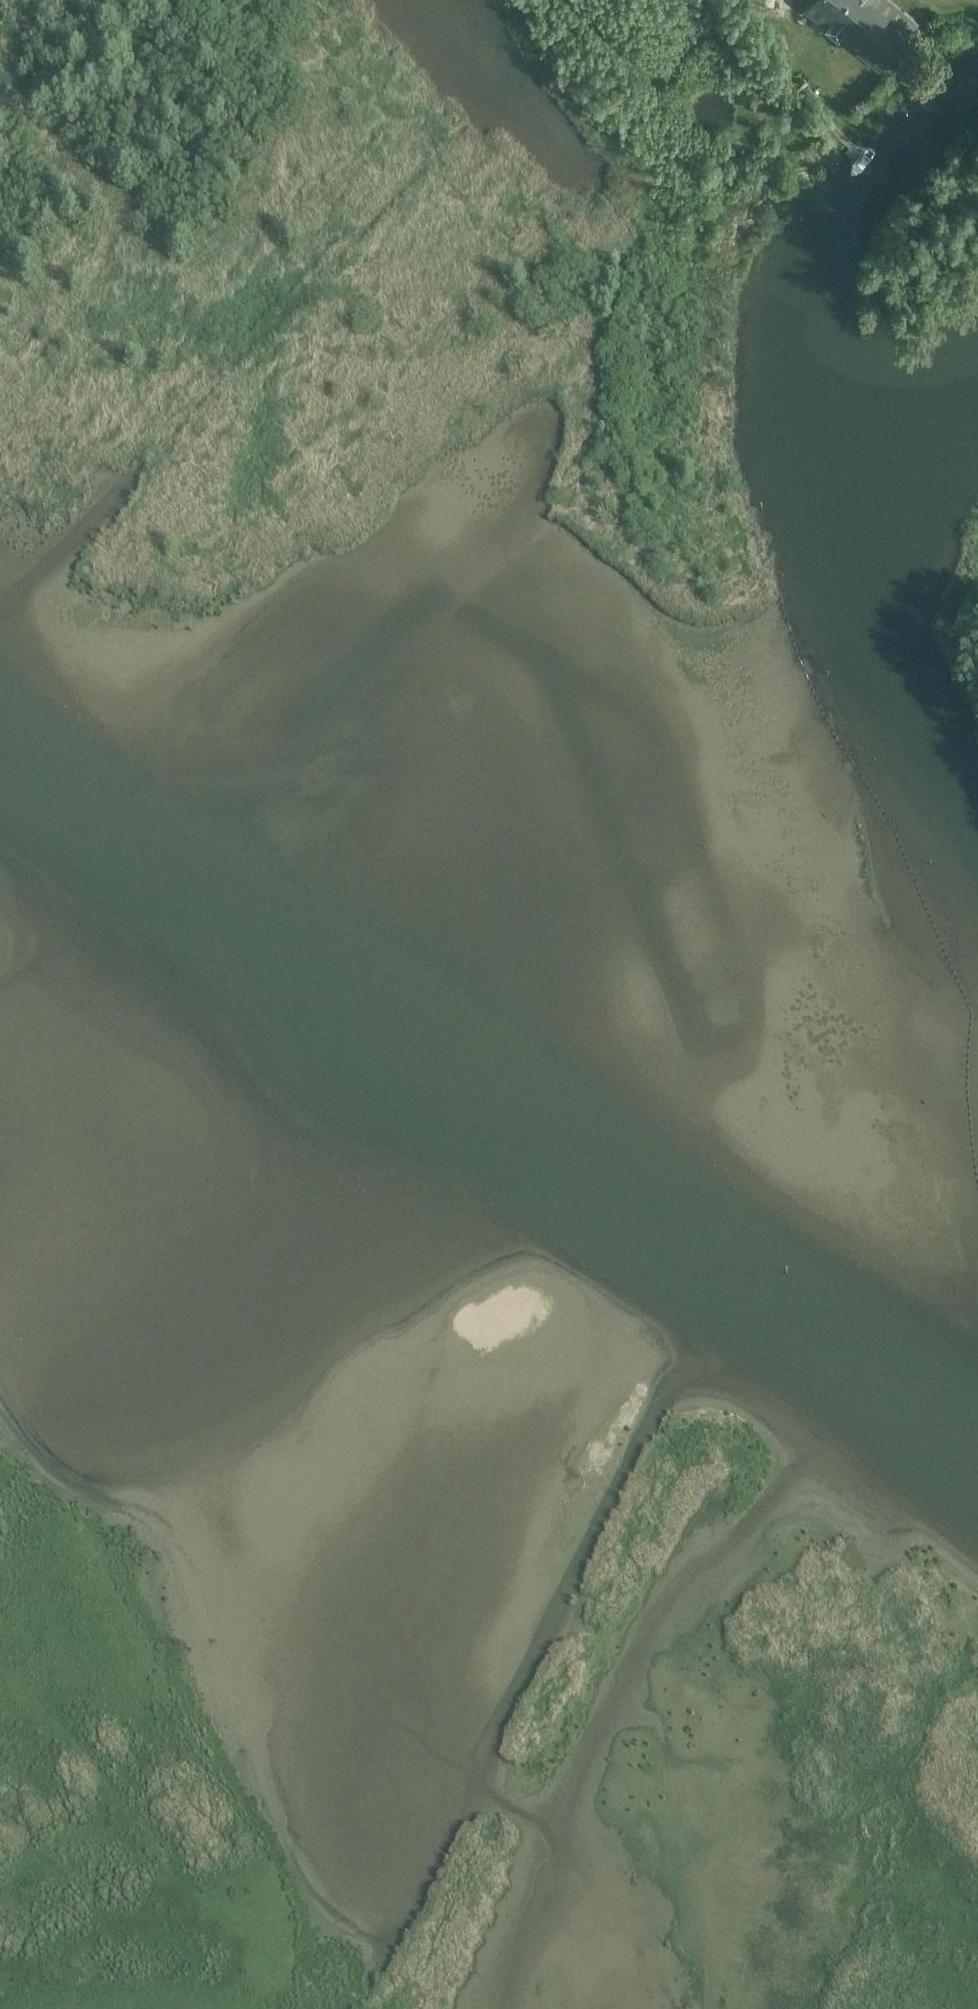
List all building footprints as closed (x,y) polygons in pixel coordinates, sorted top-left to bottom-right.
[(840,39),(840,38),(880,70),(919,23),(890,0),(813,0),(805,9),(827,27),(827,28),(840,39)]
